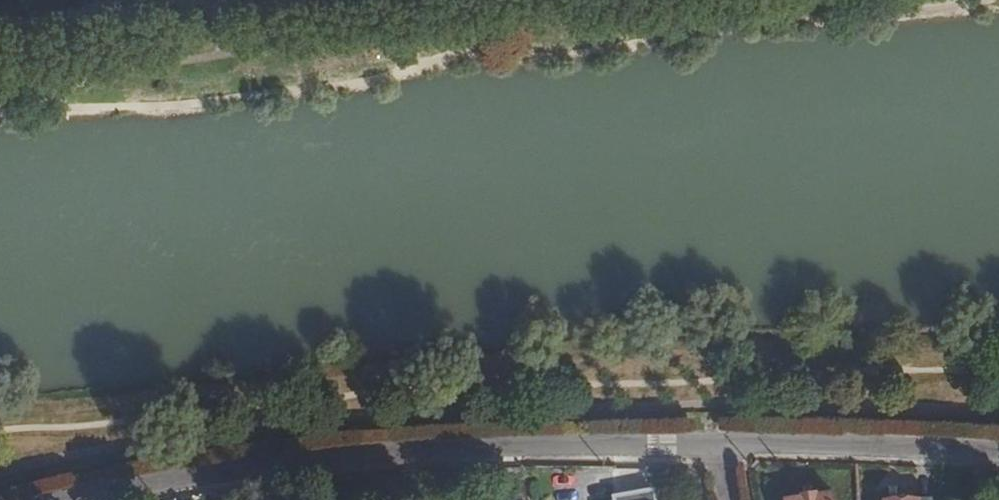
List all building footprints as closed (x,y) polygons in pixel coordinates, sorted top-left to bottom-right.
[(546,485),(548,499),(562,498),(560,483),(546,485)] [(658,490),(621,496),(622,499),(660,499),(658,490)] [(788,499),(838,499),(836,491),(788,499)]
